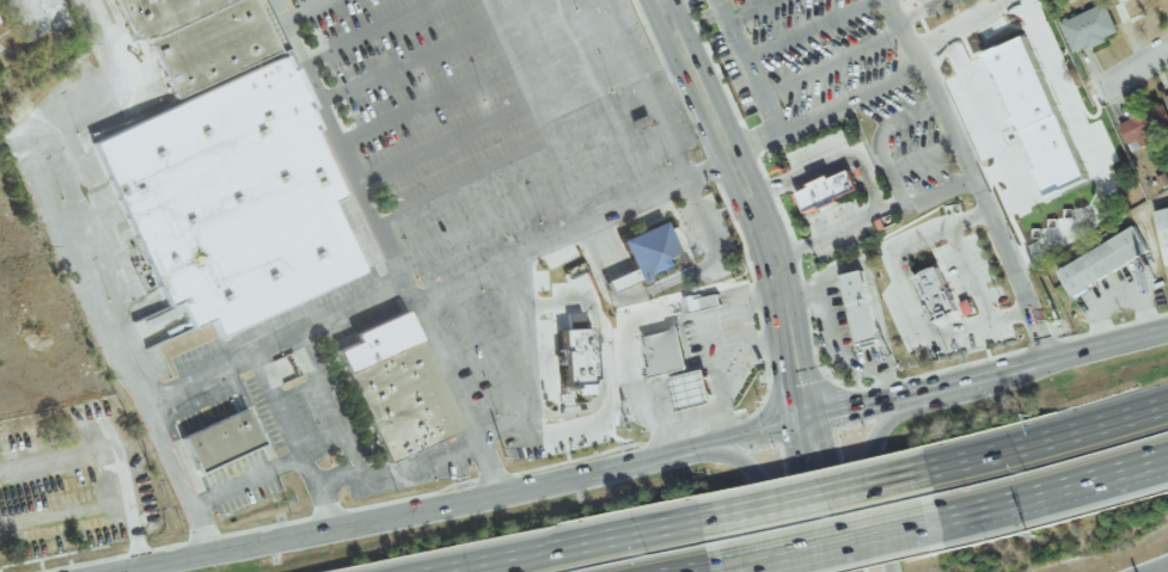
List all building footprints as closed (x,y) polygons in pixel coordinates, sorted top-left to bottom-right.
[(62,0),(38,0),(53,32),(73,23),(62,0)] [(129,47),(145,39),(235,0),(108,0),(129,47)] [(248,0),(235,0),(145,39),(175,107),(276,62),(248,0)] [(1075,53),(1120,34),(1106,2),(1061,21),(1075,53)] [(276,62),(175,107),(87,148),(163,309),(173,305),(184,330),(208,319),(216,338),(355,273),(323,204),(337,197),(276,62)] [(1129,144),(1140,139),(1142,147),(1156,141),(1153,133),(1167,127),(1167,122),(1160,103),(1119,120),(1129,144)] [(797,199),(805,217),(820,211),(821,215),(840,208),(839,203),(857,196),(849,178),(831,185),(828,182),(811,190),(812,193),(797,199)] [(1156,209),(1167,262),(1167,207),(1156,209)] [(656,227),(613,246),(626,273),(631,284),(634,289),(677,270),(673,262),(660,234),(656,227)] [(1058,267),(1071,293),(1150,254),(1137,228),(1058,267)] [(660,234),(664,233),(666,235),(669,238),(672,241),(673,245),(674,248),(675,252),(675,256),(677,260),(673,262),(660,234)] [(934,272),(910,284),(930,326),(954,314),(934,272)] [(598,287),(603,297),(631,284),(626,273),(598,287)] [(856,276),(836,282),(851,338),(855,350),(875,344),(856,276)] [(678,302),(681,319),(717,310),(714,299),(697,302),(696,297),(678,302)] [(451,433),(379,467),(329,358),(349,349),(345,340),(398,316),(451,433)] [(671,330),(658,333),(658,337),(634,343),(644,383),(683,374),(671,330)] [(551,333),(555,392),(583,390),(583,385),(587,383),(583,332),(551,333)] [(665,385),(673,418),(709,408),(701,375),(665,385)] [(239,413),(255,447),(192,474),(177,439),(239,413)]
